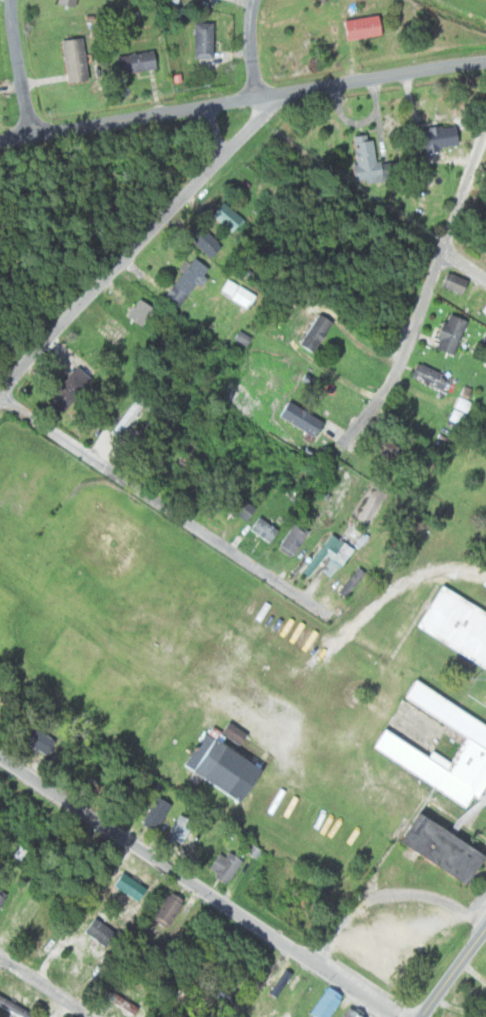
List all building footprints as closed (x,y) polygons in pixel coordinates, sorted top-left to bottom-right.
[(339,20),(341,39),(377,36),(375,17),(339,20)] [(209,23),(190,23),(190,58),(209,58),(209,23)] [(79,38),(58,40),(63,83),(83,81),(79,38)] [(114,75),(151,69),(149,51),(111,57),(114,75)] [(416,130),(418,152),(452,148),(450,126),(416,130)] [(349,136),(349,182),(371,182),(370,136),(349,136)] [(208,213),(227,233),(239,221),(221,201),(208,213)] [(187,240),(208,261),(220,248),(199,228),(187,240)] [(205,269),(190,258),(161,297),(176,308),(205,269)] [(437,286),(459,296),(465,282),(443,272),(437,286)] [(246,310),(254,298),(227,279),(219,292),(246,310)] [(149,309),(136,299),(123,316),(136,327),(149,309)] [(329,323),(315,314),(296,345),(310,354),(329,323)] [(429,348),(449,356),(462,321),(442,314),(429,348)] [(444,378),(415,362),(407,375),(437,391),(444,378)] [(43,395),(58,410),(88,380),(73,365),(43,395)] [(118,441),(146,400),(136,393),(108,434),(118,441)] [(322,422),(284,401),(275,417),(313,437),(322,422)] [(364,450),(390,461),(398,444),(371,432),(364,450)] [(222,508),(241,522),(251,509),(232,494),(222,508)] [(266,543),(275,530),(256,517),(247,530),(266,543)] [(289,557),(306,532),(293,523),(276,548),(289,557)] [(328,576),(349,550),(328,533),(297,572),(306,579),(316,566),(328,576)] [(362,574),(354,568),(335,593),(343,599),(362,574)] [(485,672),(485,617),(435,587),(411,628),(485,672)] [(446,835),(409,813),(390,844),(461,885),(478,856),(457,843),(485,793),(485,729),(407,683),(398,698),(443,725),(438,734),(454,743),(444,762),(426,751),(422,757),(377,730),(366,750),(463,806),(446,835)] [(42,756),(51,740),(25,726),(17,742),(42,756)] [(183,771),(235,805),(257,771),(205,737),(183,771)] [(167,806),(153,798),(138,824),(152,832),(167,806)] [(180,848),(191,823),(174,815),(163,841),(180,848)] [(215,851),(205,873),(228,884),(238,861),(215,851)] [(141,889),(116,873),(108,886),(133,902),(141,889)] [(180,902),(166,893),(150,918),(164,927),(180,902)] [(102,946),(110,933),(90,921),(81,934),(102,946)] [(206,994),(229,1007),(238,992),(215,979),(206,994)] [(323,989),(306,1016),(309,1016),(326,1016),(338,998),(323,989)] [(129,1016),(130,1016),(135,1008),(108,993),(103,1002),(129,1016)] [(27,1014),(0,999),(0,1008),(15,1016),(25,1016),(27,1014)] [(342,1008),(336,1016),(357,1016),(342,1008)]
